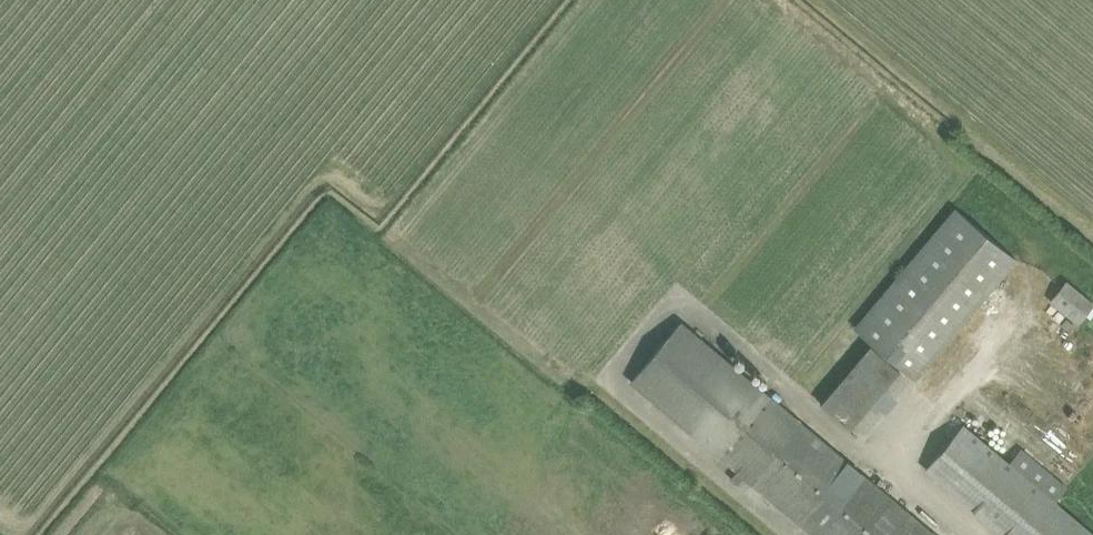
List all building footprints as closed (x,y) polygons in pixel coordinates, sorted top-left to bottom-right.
[(956,207),(856,326),(915,376),(1015,258),(956,207)] [(1078,321),(1092,303),(1092,302),(1067,279),(1051,298),(1078,321)] [(768,393),(682,320),(631,379),(816,534),(936,534),(768,393)] [(945,348),(923,376),(934,385),(956,357),(945,348)] [(925,468),(1005,534),(1092,534),(1092,533),(1054,501),(1067,486),(1021,447),(1009,461),(963,422),(925,468)]
